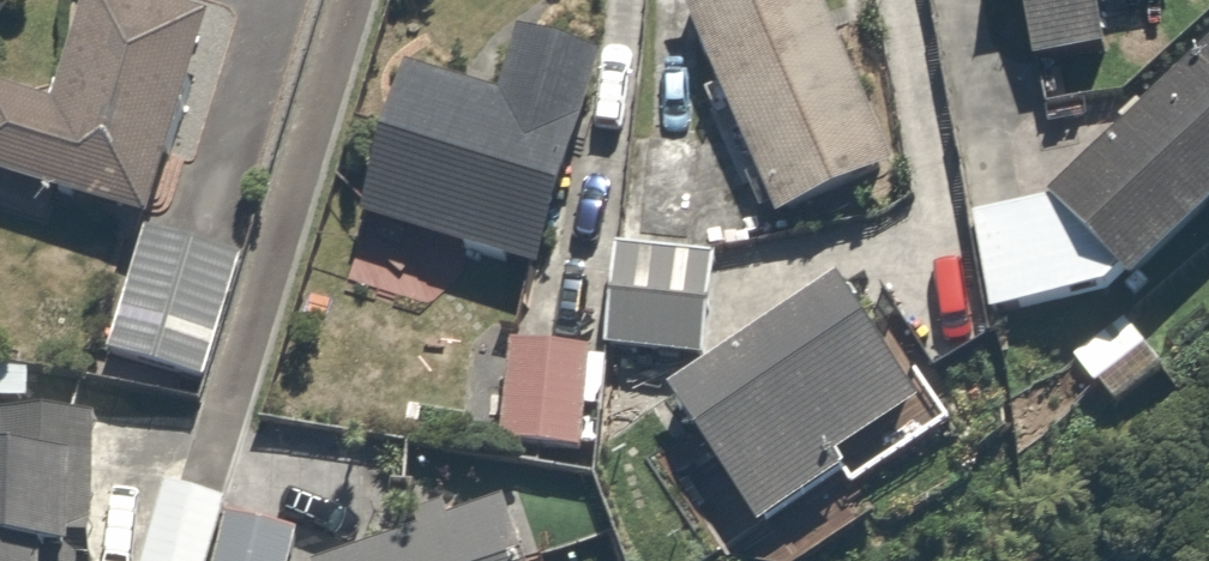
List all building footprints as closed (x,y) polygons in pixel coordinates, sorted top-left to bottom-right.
[(146,233),(205,33),(94,0),(60,114),(0,96),(0,189),(146,233)] [(678,10),(776,238),(895,187),(815,0),(702,0),(678,10)] [(1027,78),(1108,68),(1101,7),(1158,0),(1018,0),(1027,78)] [(498,115),(407,86),(360,234),(540,291),(609,75),(520,47),(498,115)] [(1045,204),(979,207),(984,321),(1127,314),(1208,241),(1208,60),(1045,204)] [(241,258),(151,228),(105,364),(195,395),(241,258)] [(621,256),(607,362),(697,374),(711,268),(621,256)] [(851,297),(665,406),(750,550),(936,441),(851,297)] [(1135,322),(1073,364),(1105,410),(1166,367),(1135,322)] [(603,359),(504,349),(494,447),(593,458),(603,359)] [(89,422),(0,419),(0,560),(84,560),(89,422)] [(231,518),(160,496),(140,560),(217,560),(231,518)] [(217,560),(291,560),(298,538),(231,518),(217,560)] [(389,560),(528,560),(516,521),(389,560)]
